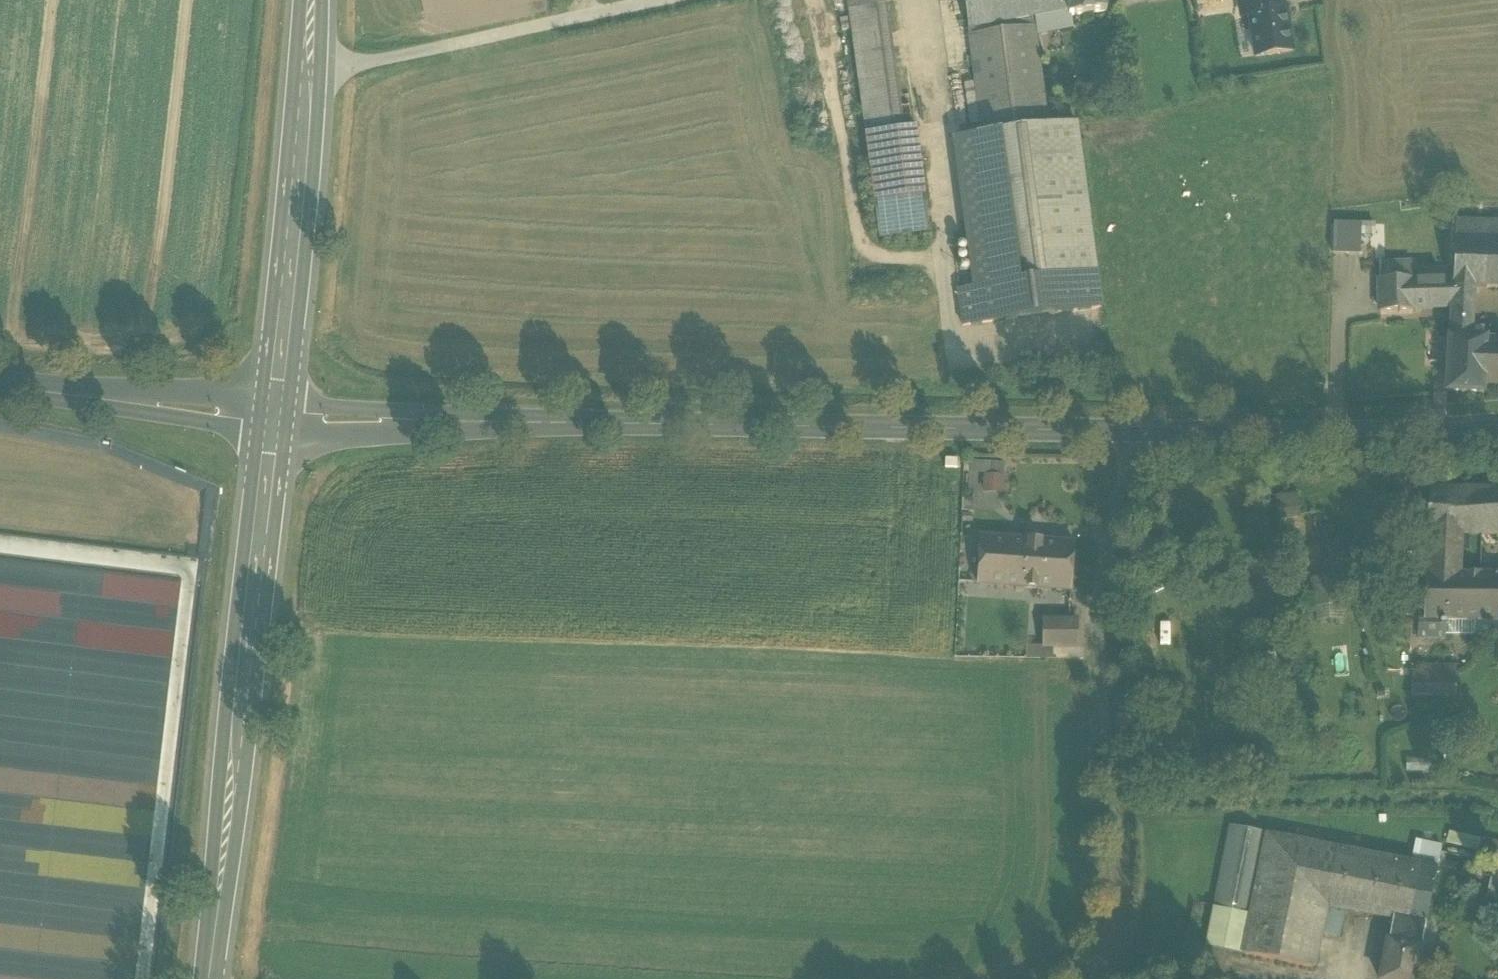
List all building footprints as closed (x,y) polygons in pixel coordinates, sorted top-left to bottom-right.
[(968,30),(1033,18),(1040,17),(1038,0),(964,0),(968,30)] [(1040,17),(1069,12),(1069,17),(1070,17),(1107,12),(1105,0),(1038,0),(1040,17)] [(884,6),(849,10),(853,36),(888,31),(884,6)] [(1285,9),(1250,15),(1256,58),(1292,52),(1285,9)] [(1040,17),(1033,18),(1035,34),(1071,27),(1070,17),(1069,17),(1069,12),(1040,17)] [(1033,18),(968,30),(982,135),(1005,132),(1048,126),(1035,34),(1033,18)] [(888,31),(853,36),(865,134),(900,130),(888,31)] [(1048,126),(1005,132),(1025,283),(1096,273),(1076,123),(1048,126)] [(865,134),(872,180),(922,173),(916,128),(900,130),(865,134)] [(1025,283),(1005,132),(982,135),(958,138),(977,287),(957,290),(962,327),(1101,309),(1096,273),(1025,283)] [(922,173),(872,180),(879,238),(930,232),(922,173)] [(1455,223),(1455,240),(1497,243),(1497,224),(1455,223)] [(1361,225),(1334,224),(1333,255),(1360,256),(1361,225)] [(1455,240),(1452,280),(1452,287),(1474,288),(1497,289),(1497,243),(1455,240)] [(1380,282),(1411,281),(1411,260),(1380,261),(1380,282)] [(1452,280),(1411,281),(1412,310),(1451,309),(1452,287),(1452,280)] [(1411,281),(1380,282),(1381,311),(1412,310),(1411,281)] [(1452,287),(1451,309),(1473,308),(1474,288),(1452,287)] [(1473,308),(1451,309),(1451,320),(1472,321),(1473,308)] [(1472,321),(1451,320),(1450,338),(1472,339),(1472,321)] [(1472,339),(1450,338),(1447,392),(1483,394),(1483,386),(1486,339),(1472,339)] [(1486,339),(1483,386),(1497,387),(1497,340),(1486,339)] [(981,473),(981,491),(1002,492),(1002,473),(981,473)] [(1429,488),(1428,535),(1462,535),(1497,536),(1497,489),(1429,488)] [(1462,535),(1428,535),(1427,551),(1462,551),(1462,535)] [(1074,543),(979,537),(978,585),(1070,591),(1074,543)] [(1462,551),(1427,551),(1426,573),(1461,574),(1462,551)] [(72,570),(0,561),(0,580),(5,580),(4,588),(17,590),(17,589),(44,593),(46,580),(71,583),(72,570)] [(1461,574),(1426,573),(1425,612),(1419,612),(1418,640),(1445,640),(1445,626),(1445,625),(1446,621),(1477,621),(1479,574),(1461,574)] [(1479,574),(1477,621),(1497,622),(1497,574),(1479,574)] [(1339,578),(1313,580),(1315,609),(1342,607),(1339,578)] [(176,637),(178,581),(153,580),(152,601),(171,601),(171,618),(157,618),(156,636),(176,637)] [(1342,607),(1315,609),(1316,622),(1343,620),(1342,607)] [(1077,621),(1044,621),(1044,647),(1077,648),(1077,621)] [(1439,672),(1423,671),(1422,694),(1439,694),(1439,672)] [(1455,673),(1439,672),(1439,694),(1455,695),(1455,673)] [(1268,834),(1229,826),(1212,908),(1251,916),(1267,835),(1268,834)] [(1448,830),(1445,842),(1476,850),(1479,838),(1448,830)] [(1338,849),(1267,835),(1251,916),(1243,954),(1314,969),(1337,855),(1338,849)] [(1497,865),(1497,841),(1481,837),(1476,859),(1497,865)] [(1419,865),(1437,869),(1441,848),(1415,843),(1410,869),(1418,871),(1419,865)] [(1403,868),(1337,855),(1326,906),(1393,919),(1403,868)] [(1410,869),(1403,868),(1393,919),(1426,926),(1437,869),(1419,865),(1418,871),(1410,869)] [(1494,886),(1490,901),(1497,903),(1497,887),(1494,886)] [(1251,916),(1212,908),(1205,947),(1243,954),(1251,916)] [(1393,919),(1388,942),(1381,978),(1415,978),(1422,949),(1421,949),(1426,926),(1393,919)]
